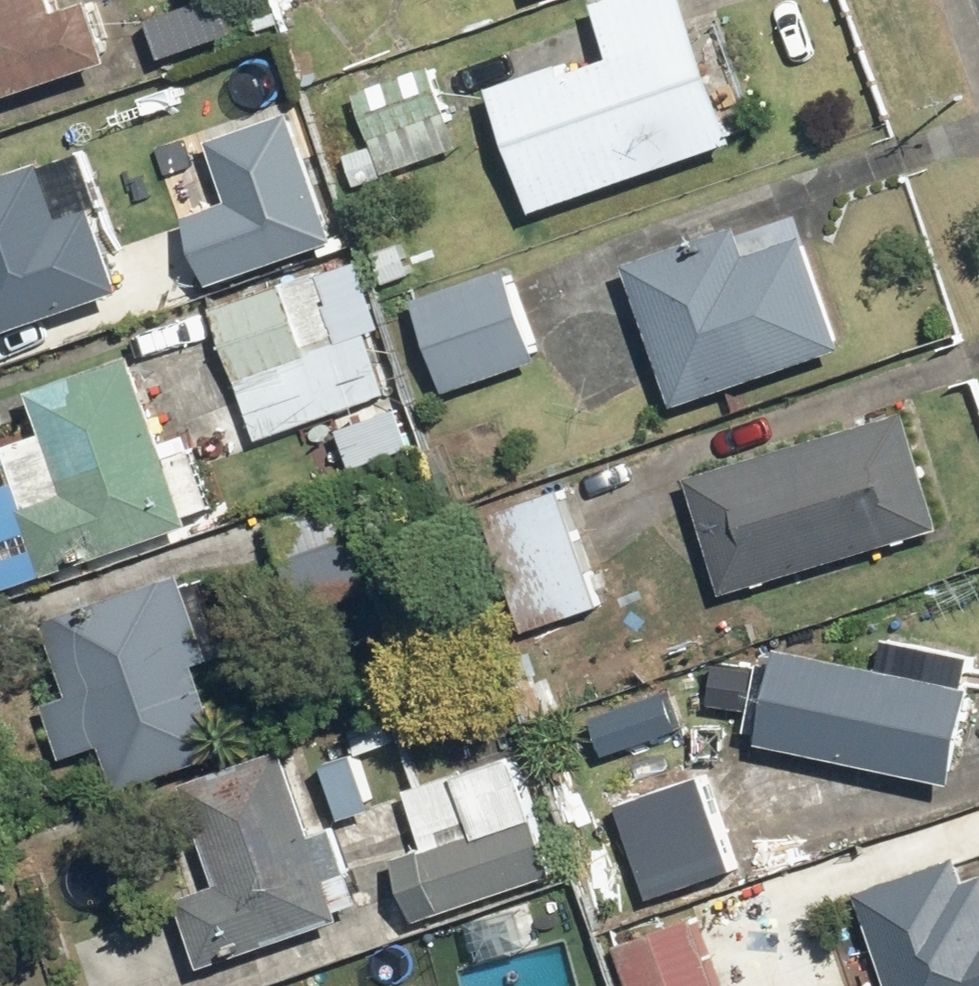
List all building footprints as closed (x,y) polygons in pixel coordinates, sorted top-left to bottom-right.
[(104,76),(83,6),(49,16),(45,0),(0,0),(0,107),(104,76)] [(144,22),(158,68),(247,40),(234,0),(213,0),(144,22)] [(320,10),(347,0),(316,0),(320,10)] [(490,94),(532,219),(730,153),(678,0),(647,0),(590,19),(596,37),(563,49),(569,68),(490,94)] [(460,152),(434,71),(353,97),(369,148),(344,156),(353,186),(460,152)] [(332,247),(296,119),(182,150),(218,279),(332,247)] [(0,189),(0,337),(121,299),(95,217),(57,229),(40,176),(0,189)] [(794,211),(628,269),(678,412),(844,354),(794,211)] [(415,237),(369,252),(384,295),(429,280),(415,237)] [(510,270),(415,303),(447,397),(543,365),(510,270)] [(306,281),(210,315),(256,446),(395,397),(373,336),(330,351),(306,281)] [(0,453),(0,466),(39,583),(186,533),(183,523),(215,513),(196,456),(171,465),(138,368),(27,405),(38,440),(0,453)] [(405,408),(367,421),(385,473),(423,460),(405,408)] [(901,422),(686,486),(720,598),(934,534),(901,422)] [(568,496),(480,528),(522,644),(610,613),(568,496)] [(241,759),(190,577),(11,627),(53,774),(104,759),(114,795),(241,759)] [(902,674),(773,652),(756,755),(955,788),(972,690),(951,686),(955,662),(906,654),(902,674)] [(337,702),(353,757),(391,745),(375,690),(337,702)] [(285,755),(186,789),(220,885),(181,899),(207,974),(335,929),(323,893),(350,884),(333,836),(316,842),(285,755)] [(512,756),(403,791),(423,851),(387,863),(409,932),(494,905),(522,895),(554,885),(512,756)] [(710,783),(622,810),(649,900),(738,873),(710,783)] [(857,897),(885,985),(978,985),(978,888),(959,894),(950,868),(857,897)] [(522,895),(494,905),(504,936),(591,908),(581,876),(554,885),(522,895)] [(616,948),(628,985),(713,985),(704,958),(692,923),(616,948)]
